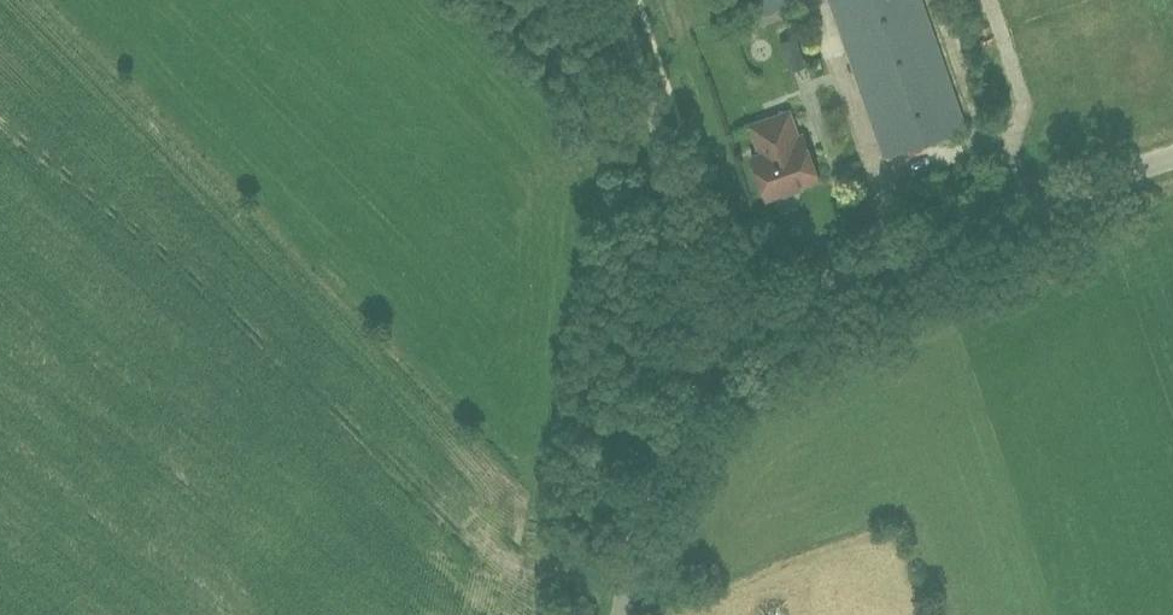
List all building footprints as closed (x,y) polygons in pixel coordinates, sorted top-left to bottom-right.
[(966,127),(922,0),(830,0),(885,156),(966,127)] [(794,82),(811,76),(799,41),(782,47),(794,82)] [(799,135),(790,110),(751,124),(761,152),(752,155),(767,197),(819,179),(804,134),(799,135)]
